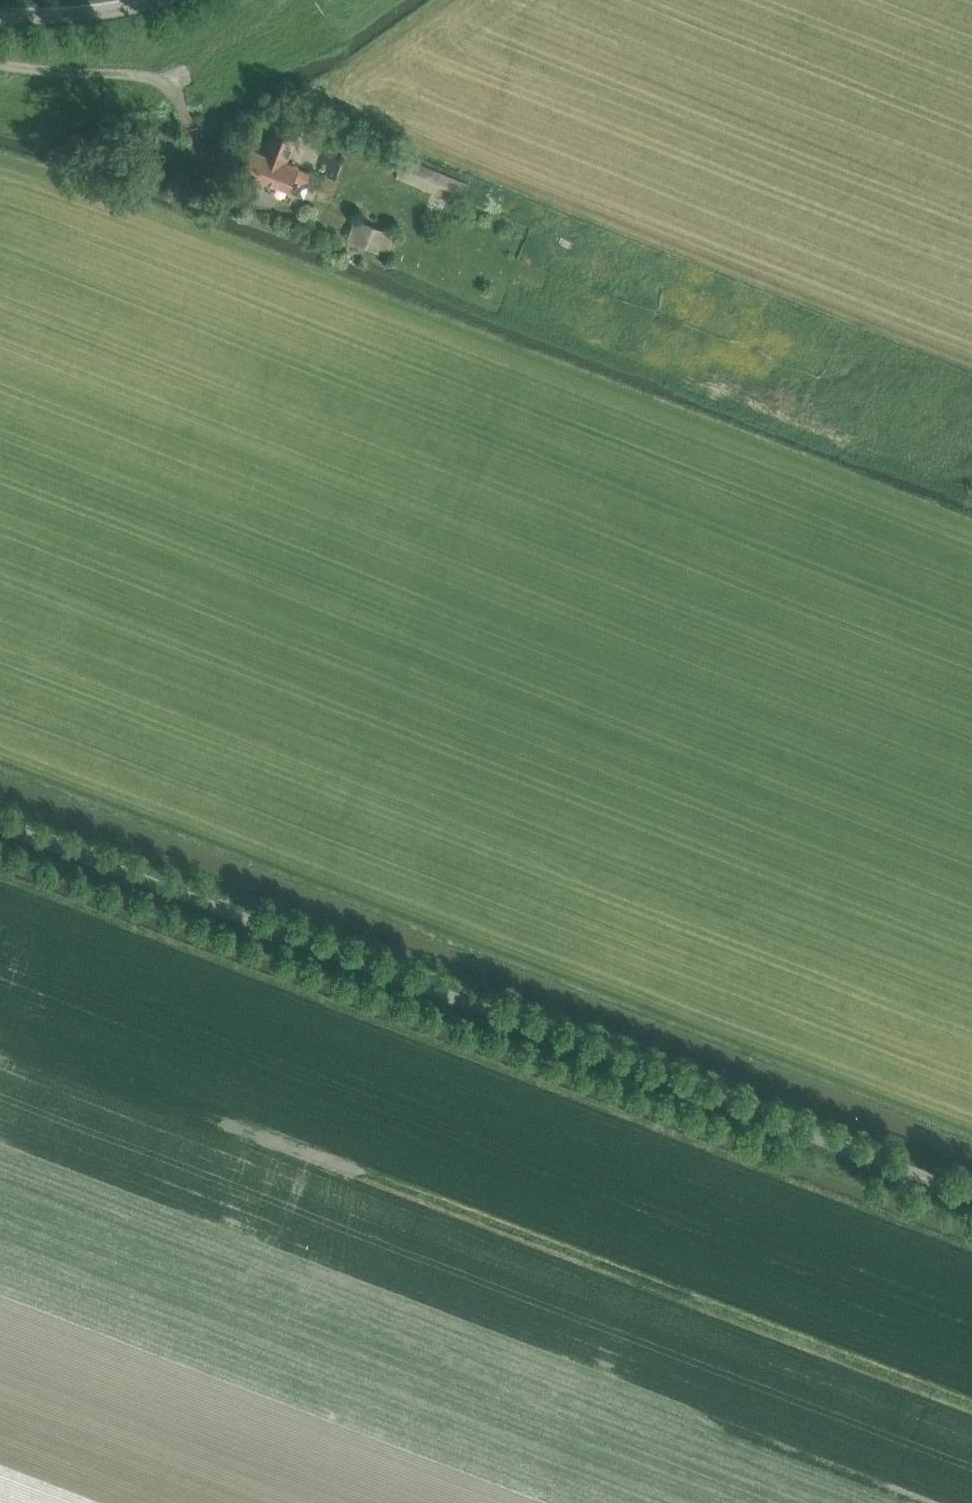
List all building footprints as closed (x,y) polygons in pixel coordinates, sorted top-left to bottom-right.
[(312,187),(317,176),(299,171),(286,166),(296,140),(275,132),(266,154),(252,149),(243,171),(291,190),(295,181),(312,187)] [(442,175),(405,160),(397,178),(435,193),(442,175)] [(395,238),(356,222),(349,240),(388,256),(395,238)]
